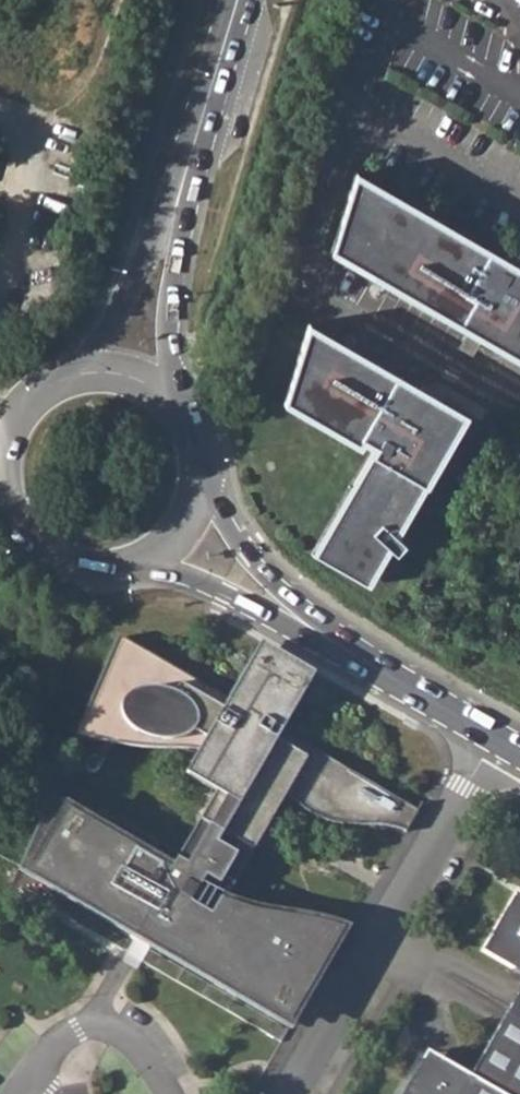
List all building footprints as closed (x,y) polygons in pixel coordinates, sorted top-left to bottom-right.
[(519,358),(519,278),(485,258),(488,253),(354,176),(331,250),(519,358)] [(463,416),(307,327),(283,402),(357,444),(360,438),(375,446),(313,554),(367,585),(388,547),(396,555),(405,545),(395,535),(463,416)] [(343,824),(347,817),(353,806),(368,815),(371,817),(376,817),(379,817),(383,815),(386,812),(388,810),(389,806),(390,803),(390,800),(389,796),(387,793),(383,790),(282,731),(315,675),(262,644),(229,700),(118,637),(76,735),(110,745),(140,748),(199,752),(185,777),(215,794),(179,857),(123,826),(77,808),(50,799),(12,887),(284,1044),(351,928),(312,916),(252,906),(227,898),(252,854),(248,852),(250,850),(253,852),(287,795),(307,814),(323,821),(343,824)] [(97,772),(100,768),(103,762),(96,758),(89,761),(86,766),(87,772),(91,774),(97,772)] [(343,824),(359,824),(361,824),(385,826),(407,832),(419,810),(383,790),(387,793),(389,796),(390,800),(390,803),(389,806),(388,810),(386,812),(383,815),(379,817),(376,817),(371,817),(368,815),(353,806),(347,817),(343,824)] [(516,893),(483,951),(519,972),(519,895),(516,893)] [(469,1078),(426,1053),(403,1093),(519,1093),(519,990),(469,1078)]
